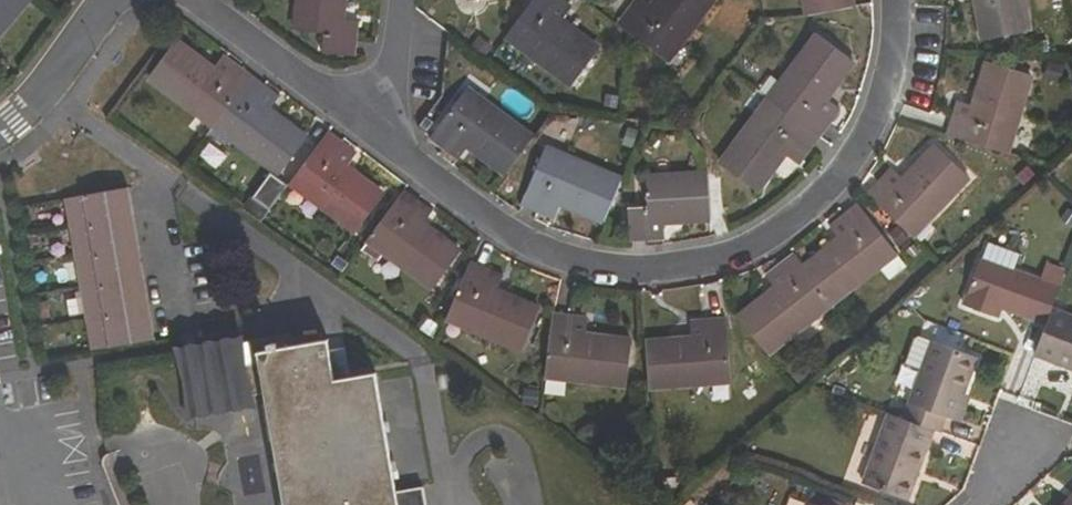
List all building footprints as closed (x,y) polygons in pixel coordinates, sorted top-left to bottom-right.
[(26,0),(0,0),(0,31),(26,0)] [(322,52),(355,56),(359,20),(341,18),(343,0),(299,0),(296,30),(324,33),(322,52)] [(526,41),(522,47),(572,84),(598,48),(560,21),(572,5),(564,0),(530,0),(509,28),(526,41)] [(647,0),(633,0),(616,23),(632,35),(661,56),(674,40),(679,43),(710,0),(651,0),(650,2),(647,0)] [(852,6),(850,0),(806,0),(809,14),(852,6)] [(984,39),(1027,31),(1021,0),(976,0),(984,39)] [(781,83),(786,87),(774,103),(819,135),(840,108),(824,97),(852,59),(817,33),(781,83)] [(202,106),(218,118),(251,74),(223,53),(212,67),(175,40),(149,75),(198,112),(202,106)] [(957,98),(946,133),(999,150),(1005,130),(1012,132),(1030,75),(988,61),(974,104),(957,98)] [(306,138),(268,110),(279,94),(251,74),(218,118),(234,130),(230,135),(280,173),(306,138)] [(428,138),(457,160),(468,145),(506,173),(532,137),(482,99),(478,106),(462,94),(428,138)] [(757,115),(721,163),(756,190),(783,153),(798,164),(819,135),(774,103),(762,119),(757,115)] [(295,175),(311,187),(306,193),(356,230),(383,195),(346,168),(357,152),(328,131),(295,175)] [(891,166),(866,193),(907,231),(921,216),(926,220),(967,176),(935,146),(904,178),(891,166)] [(543,154),(522,204),(554,218),(561,202),(604,220),(621,179),(564,155),(561,162),(543,154)] [(664,219),(711,217),(708,174),(646,177),(647,205),(627,206),(629,240),(665,238),(664,219)] [(130,203),(128,203),(125,188),(65,199),(91,351),(154,339),(151,325),(149,325),(146,310),(149,309),(146,295),(144,296),(141,280),(143,280),(141,265),(138,265),(136,249),(138,249),(135,233),(133,234),(130,218),(132,217),(130,203)] [(385,251),(432,287),(459,252),(422,225),(433,210),(403,188),(371,232),(389,245),(385,251)] [(803,266),(813,279),(830,301),(878,264),(874,258),(890,245),(857,201),(829,223),(840,238),(803,266)] [(798,290),(813,279),(803,266),(792,252),(764,274),(775,289),(739,317),(766,352),(815,314),(798,290)] [(966,305),(1001,317),(1004,308),(1048,324),(1054,308),(1062,286),(984,257),(966,305)] [(504,274),(471,259),(449,310),(468,319),(466,325),(522,349),(539,308),(497,290),(504,274)] [(1071,361),(1071,315),(1054,308),(1048,324),(1036,356),(1069,367),(1071,361)] [(545,367),(566,369),(566,377),(626,384),(631,340),(587,335),(589,316),(551,312),(545,367)] [(726,318),(691,320),(692,339),(645,342),(649,386),(710,382),(710,373),(729,372),(726,318)] [(264,387),(284,504),(425,504),(422,487),(396,491),(375,372),(335,379),(327,339),(256,351),(259,362),(240,366),(236,342),(182,352),(193,413),(247,404),(244,391),(264,387)] [(937,429),(942,431),(948,415),(956,418),(979,357),(934,341),(906,418),(937,429)] [(906,418),(890,413),(864,483),(910,500),(937,429),(906,418)] [(1071,504),(1071,497),(1063,504),(1071,504)]
